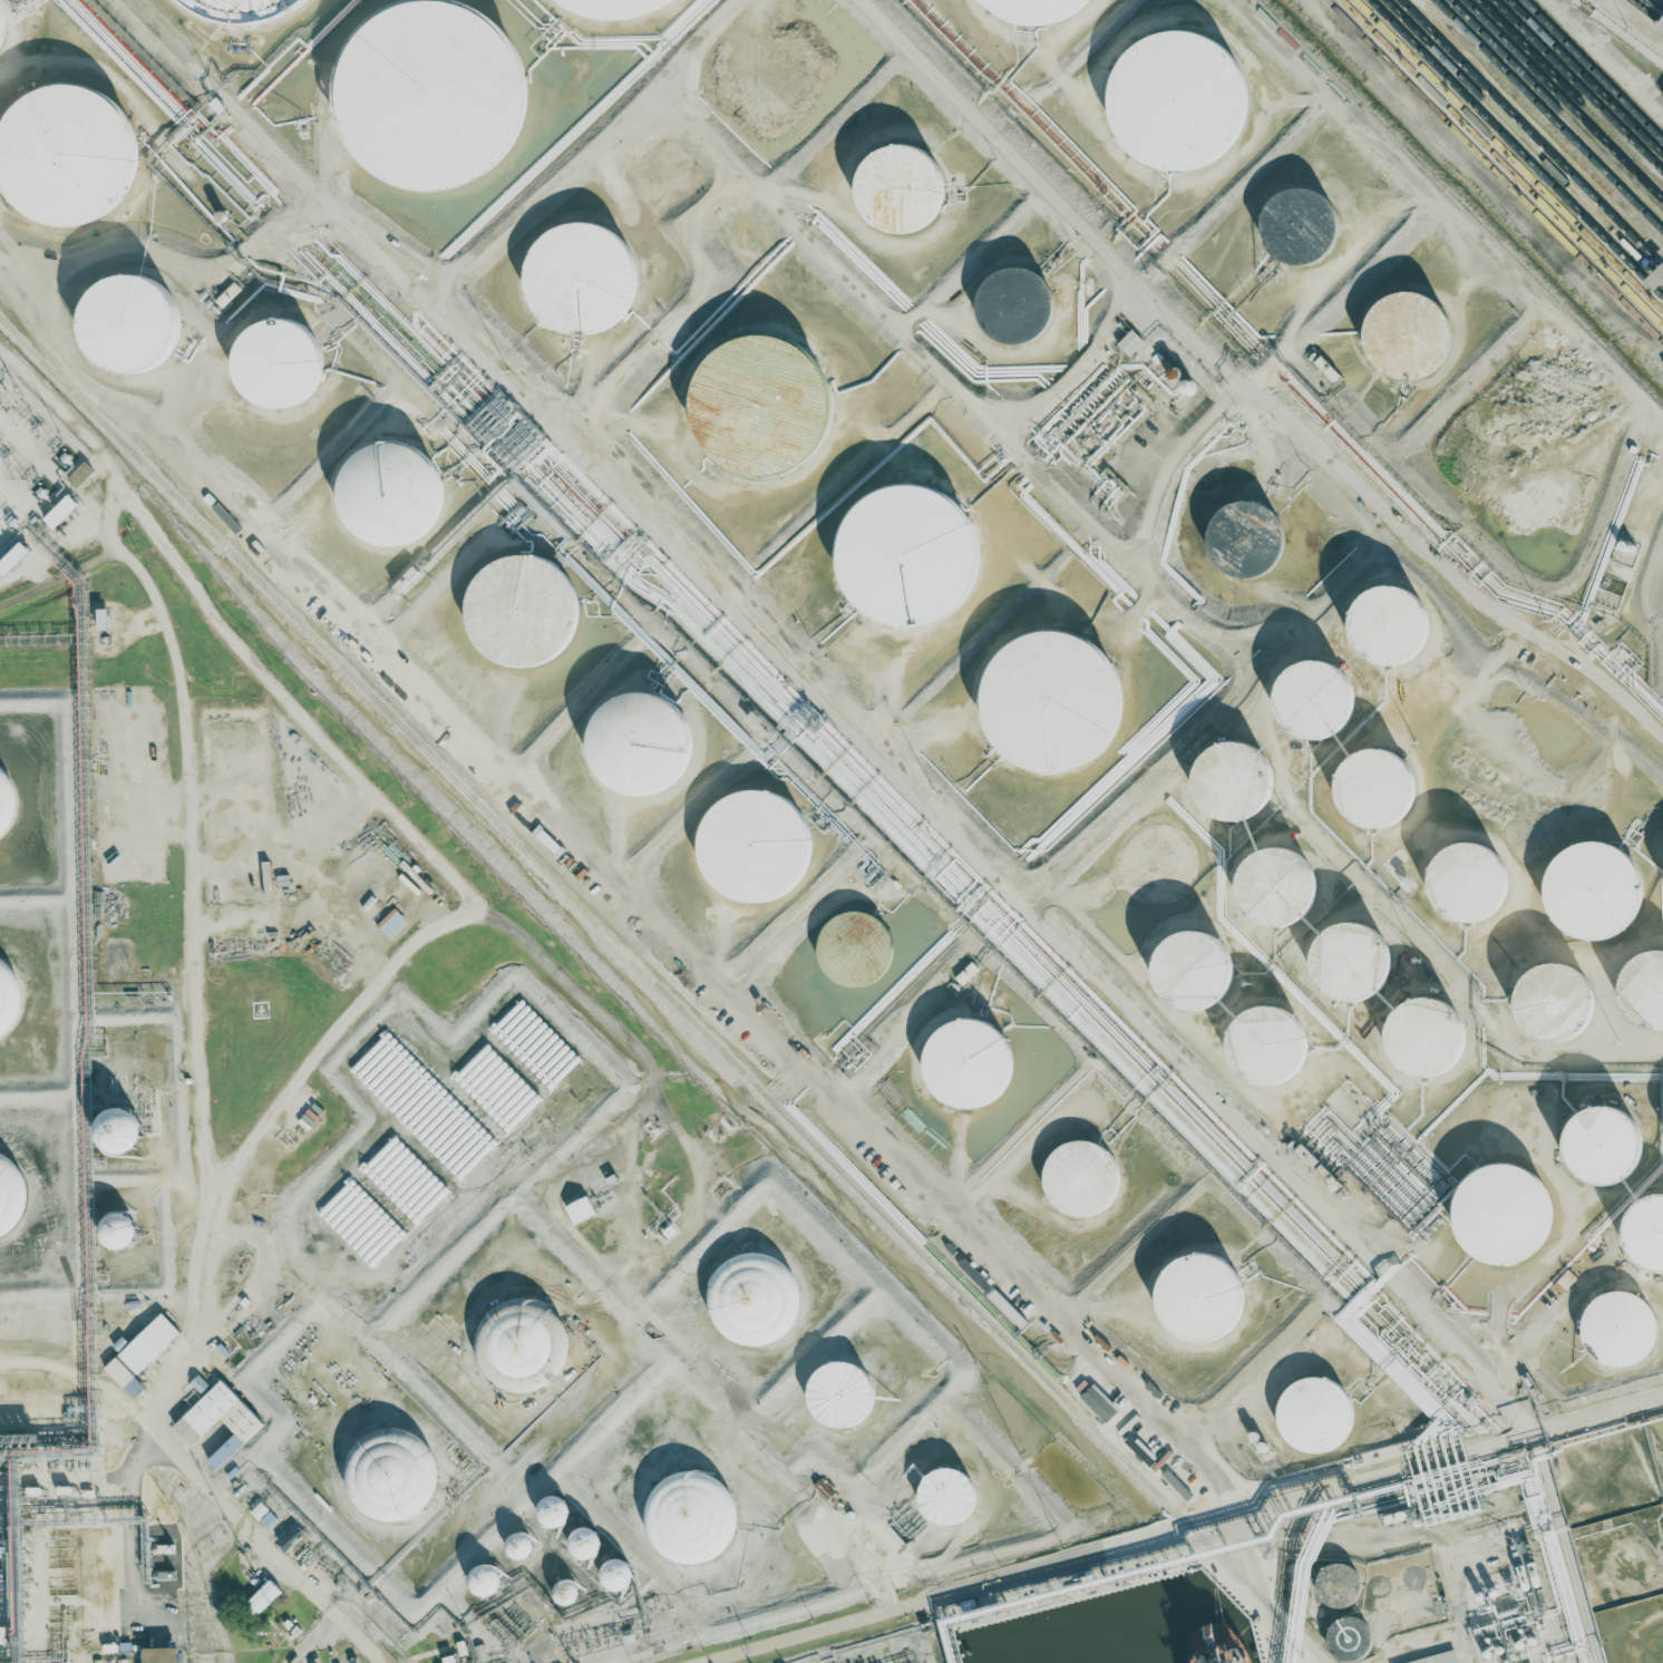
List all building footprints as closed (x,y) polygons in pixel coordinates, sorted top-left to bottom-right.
[(193,6),(188,0),(314,0),(313,1),(285,18),(254,25),(222,21),(193,6)] [(560,3),(556,0),(676,0),(652,16),(621,22),(589,18),(560,3)] [(990,8),(983,0),(1088,0),(1077,11),(1057,21),(1033,25),(1010,20),(990,8)] [(388,12),(417,3),(447,3),(476,13),(500,32),(517,58),(525,87),(524,117),(513,146),(494,169),(466,186),(435,194),(402,189),(373,175),(350,152),(338,121),(334,89),(343,58),(361,31),(388,12)] [(1118,68),(1134,49),(1154,37),(1175,32),(1197,33),(1217,43),(1234,58),(1245,77),(1249,99),(1246,121),(1236,142),(1220,157),(1202,167),(1178,171),(1155,166),(1135,154),(1119,136),(1111,114),(1111,90),(1118,68)] [(4,193),(0,180),(0,134),(3,125),(18,106),(38,94),(60,89),(82,91),(103,100),(119,115),(130,134),(134,156),(132,178),(121,198),(106,214),(86,224),(62,227),(40,223),(19,211),(4,193)] [(888,145),(903,143),(917,145),(930,152),(940,162),(946,175),(947,189),(945,203),(939,216),(928,225),(915,232),(902,234),(887,232),(875,225),(865,214),(859,202),(857,188),(859,174),(866,162),(876,152),(888,145)] [(1266,237),(1264,225),(1266,214),(1272,203),(1281,195),(1291,189),(1304,188),(1316,191),(1326,197),(1334,207),(1339,220),(1339,232),(1334,244),(1325,254),(1315,260),(1304,263),(1292,261),(1281,256),(1272,249),(1266,237)] [(526,271),(532,255),(541,241),(555,231),(571,224),(590,224),(609,231),(623,243),(632,260),(635,279),(633,296),(623,313),(609,325),(591,333),(574,333),(557,329),(543,319),(533,305),(527,289),(526,271)] [(1647,283),(1657,292),(1662,285),(1662,265),(1647,283)] [(1005,271),(1017,269),(1029,271),(1039,276),(1047,284),(1052,295),(1053,307),(1051,318),(1047,329),(1038,337),(1028,342),(1017,343),(1006,342),(996,338),(989,331),(982,322),(980,312),(979,301),(982,291),(988,282),(995,275),(1005,271)] [(88,334),(88,320),(93,305),(101,293),(113,285),(126,282),(139,282),(153,286),(163,295),(171,307),(175,319),(175,332),(171,346),(161,358),(148,366),(134,369),(118,367),(105,360),(95,349),(88,334)] [(1367,350),(1364,335),(1367,321),(1372,309),(1383,299),(1395,293),(1410,291),(1424,294),(1438,303),(1447,314),(1451,329),(1451,343),(1446,357),(1437,369),(1424,376),(1410,379),(1397,378),(1383,372),(1373,362),(1367,350)] [(237,372),(236,358),(241,343),(250,331),(262,323),(274,320),(288,320),(301,324),(312,333),(320,344),(323,357),(323,370),(319,383),(310,396),(296,403),(282,407),(266,405),(253,398),(243,387),(237,372)] [(1131,357),(1145,342),(1133,330),(1118,345),(1131,357)] [(697,368),(711,349),(731,337),(752,331),(775,333),(795,342),(811,358),(823,377),(827,399),(824,420),(814,440),(799,457),(779,467),(756,470),(732,466),(712,454),(697,436),(689,414),(689,390),(697,368)] [(1168,382),(1183,382),(1183,368),(1168,369),(1168,382)] [(338,483),(343,466),(353,451),(367,441),(383,436),(402,436),(420,441),(435,454),(445,470),(448,489),(445,508),(435,525),(420,537),(402,544),(386,544),(369,539),(354,529),(344,516),(339,499),(338,483)] [(94,473),(85,463),(67,479),(76,489),(94,473)] [(852,522),(866,503),(886,490),(908,485),(931,487),(951,496),(967,512),(979,531),(982,553),(980,575),(970,594),(954,611),(934,621),(911,624),(888,620),(867,607),(853,590),(845,567),(844,544),(852,522)] [(78,505),(68,495),(43,520),(52,529),(78,505)] [(1207,552),(1206,539),(1207,527),(1213,517),(1222,508),(1233,504),(1245,502),(1257,505),(1268,512),(1276,522),(1280,534),(1280,546),(1275,558),(1267,567),(1257,574),(1245,576),(1233,575),(1223,571),(1214,562),(1207,552)] [(31,553),(21,543),(0,563),(0,573),(4,578),(31,553)] [(460,606),(466,590),(475,575),(489,565),(505,560),(525,560),(543,565),(557,577),(566,594),(571,613),(567,632),(557,649),(543,661),(525,668),(508,668),(492,663),(477,653),(467,640),(461,623),(460,606)] [(1356,640),(1354,629),(1356,616),(1362,605),(1370,597),(1381,592),(1393,591),(1406,594),(1417,601),(1424,611),(1428,622),(1428,635),(1423,646),(1416,657),(1406,662),(1393,665),(1382,664),(1371,659),(1362,651),(1356,640)] [(107,610),(97,610),(98,632),(108,631),(107,610)] [(994,669),(1009,650),(1029,638),(1050,632),(1072,634),(1092,643),(1109,659),(1120,678),(1125,700),(1121,721),(1111,741),(1096,758),(1077,768),(1053,771),(1030,767),(1010,755),(994,737),(986,714),(986,691),(994,669)] [(1282,716),(1280,704),(1282,692),(1287,681),(1296,673),(1306,668),(1320,667),(1332,670),(1342,677),(1350,687),(1354,698),(1353,711),(1350,722),(1341,732),(1331,739),(1320,741),(1307,740),(1296,735),(1287,727),(1282,716)] [(593,737),(597,721),(607,707),(621,696),(638,690),(657,690),(674,697),(689,709),(699,726),(702,745),(699,762),(690,779),(675,791),(658,798),(641,799),(624,795),(610,785),(599,770),(593,755),(593,737)] [(1200,795),(1198,782),(1200,770),(1206,760),(1214,751),(1225,746),(1237,745),(1249,748),(1261,755),(1268,765),(1272,777),(1272,789),(1267,800),(1260,810),(1249,817),(1237,819),(1226,818),(1215,814),(1206,805),(1200,795)] [(1340,803),(1338,790),(1340,779),(1345,768),(1354,760),(1365,755),(1378,753),(1390,756),(1400,764),(1408,772),(1412,785),(1412,797),(1408,809),(1399,819),(1389,825),(1378,828),(1365,827),(1354,821),(1345,814),(1340,803)] [(12,835),(15,797),(2,761),(0,761),(0,840),(12,835)] [(699,835),(703,818),(713,804),(728,794),(743,788),(762,788),(780,794),(796,806),(805,823),(808,842),(806,860),(796,877),(781,889),(764,896),(747,896),(730,892),(716,882),(706,868),(699,852),(699,835)] [(1539,885),(1544,868),(1554,855),(1567,844),(1584,838),(1603,838),(1621,845),(1635,857),(1645,874),(1649,892),(1645,911),(1636,927),(1622,940),(1604,946),(1586,947),(1570,942),(1556,933),(1545,918),(1539,903),(1539,885)] [(1433,895),(1431,883),(1433,872),(1439,860),(1448,853),(1458,847),(1471,846),(1484,848),(1494,856),(1501,865),(1506,877),(1505,889),(1500,902),(1492,912),(1482,917),(1470,921),(1459,920),(1448,914),(1439,906),(1433,895)] [(1245,902),(1243,889),(1245,878),(1251,867),(1258,859),(1270,854),(1282,853),(1294,855),(1305,863),(1313,872),(1316,884),(1316,896),(1312,908),(1304,918),(1294,924),(1282,927),(1271,926),(1260,921),(1251,913),(1245,902)] [(407,923),(395,909),(376,926),(388,940),(407,923)] [(821,963),(819,951),(821,939),(827,928),(835,920),(846,915),(858,913),(871,916),(882,923),(889,933),(893,945),(893,957),(888,970),(881,979),(871,985),(858,988),(847,986),(836,982),(827,973),(821,963)] [(1316,976),(1314,964),(1316,952),(1322,942),(1331,933),(1341,927),(1354,926),(1367,930),(1377,936),(1384,946),(1389,959),(1388,971),(1384,982),(1375,992),(1365,999),(1354,1001),(1342,1000),(1331,995),(1322,986),(1316,976)] [(1156,983),(1155,972),(1156,960),(1161,949),(1170,941),(1181,935),(1194,934),(1206,937),(1217,944),(1225,954),(1228,965),(1228,979),(1224,990),(1216,1000),(1206,1006),(1194,1009),(1181,1008),(1170,1002),(1163,994),(1156,983)] [(1650,955),(1662,953),(1662,1028),(1651,1027),(1640,1022),(1631,1013),(1625,1003),(1623,991),(1625,979),(1631,969),(1640,960),(1650,955)] [(16,1023),(23,985),(2,956),(0,956),(0,1035),(16,1023)] [(955,979),(962,987),(980,970),(972,962),(955,979)] [(1520,1014),(1518,1003),(1519,991),(1525,980),(1534,972),(1545,966),(1557,965),(1569,969),(1581,975),(1588,985),(1592,996),(1592,1010),(1587,1021),(1579,1031),(1569,1038),(1557,1040),(1545,1039),(1535,1033),(1526,1025),(1520,1014)] [(1391,1051),(1389,1039),(1391,1027),(1397,1017),(1406,1008),(1417,1003),(1429,1001),(1441,1004),(1451,1011),(1459,1021),(1463,1033),(1463,1046),(1459,1058),(1451,1067),(1440,1073),(1429,1076),(1417,1074),(1406,1070),(1397,1061),(1391,1051)] [(1233,1059),(1231,1047),(1233,1034),(1238,1024),(1247,1015),(1258,1010),(1271,1009),(1283,1012),(1293,1019),(1301,1029),(1305,1041),(1305,1053),(1301,1064),(1293,1074),(1282,1081),(1271,1083),(1258,1082),(1247,1078),(1238,1069),(1233,1059)] [(959,1024),(972,1023),(985,1025),(998,1032),(1006,1043),(1012,1056),(1013,1070),(1009,1083),(1001,1095),(990,1103),(976,1107),(964,1107),(952,1103),(942,1096),(934,1086),(930,1074),(928,1061),(932,1050),(937,1039),(947,1030),(959,1024)] [(1568,1160),(1566,1148),(1567,1137),(1573,1126),(1582,1117),(1593,1112),(1605,1111),(1617,1113),(1628,1120),(1636,1130),(1640,1142),(1640,1155),(1635,1167),(1627,1176),(1617,1183),(1605,1185),(1593,1184),(1583,1179),(1574,1170),(1568,1160)] [(98,1116),(97,1150),(140,1150),(140,1116),(98,1116)] [(1042,1194),(1040,1181),(1042,1170),(1048,1159),(1056,1151),(1067,1146),(1080,1145),(1091,1147),(1102,1155),(1110,1164),(1113,1176),(1113,1188),(1109,1200),(1101,1210),(1091,1216),(1079,1219),(1068,1218),(1057,1213),(1048,1205),(1042,1194)] [(1446,1207),(1451,1190),(1460,1176),(1475,1166),(1490,1160),(1509,1160),(1527,1166),(1543,1178),(1552,1195),(1555,1214),(1553,1233),(1543,1249),(1528,1262),(1510,1268),(1494,1268),(1477,1264),(1462,1254),(1452,1241),(1447,1224),(1446,1207)] [(565,1205),(572,1224),(595,1215),(588,1196),(565,1205)] [(1653,1197),(1662,1196),(1662,1270),(1654,1270),(1643,1264),(1634,1256),(1628,1245),(1626,1233),(1628,1222),(1634,1210),(1643,1203),(1653,1197)] [(134,1214),(101,1214),(100,1247),(133,1247),(134,1214)] [(709,1269),(709,1305),(723,1343),(764,1343),(799,1330),(798,1290),(786,1255),(745,1256),(709,1269)] [(1187,1260),(1202,1257),(1215,1260),(1227,1267),(1236,1277),(1242,1291),(1242,1304),(1238,1317),(1231,1330),(1219,1338),(1206,1342),(1193,1342),(1181,1338),(1170,1331),(1163,1321),(1158,1309),(1158,1296),(1160,1284),(1167,1273),(1176,1265),(1187,1260)] [(1588,1341),(1586,1330),(1588,1317),(1594,1306),(1602,1299),(1613,1293),(1625,1292),(1637,1295),(1649,1302),(1656,1311),(1660,1323),(1660,1335),(1655,1348),(1647,1358),(1637,1363),(1625,1367),(1614,1365),(1603,1360),(1594,1352),(1588,1341)] [(520,1375),(545,1375),(553,1353),(553,1306),(543,1302),(493,1302),(487,1319),(487,1321),(481,1335),(481,1348),(492,1352),(492,1365),(520,1375)] [(117,1355),(135,1374),(180,1332),(162,1313),(117,1355)] [(103,1369),(134,1399),(146,1388),(115,1357),(103,1369)] [(814,1425),(873,1424),(873,1363),(814,1364),(814,1425)] [(200,1394),(209,1386),(198,1375),(190,1383),(200,1394)] [(173,1425),(192,1445),(221,1419),(235,1434),(207,1461),(216,1469),(263,1424),(221,1380),(173,1425)] [(425,1433),(393,1429),(349,1444),(346,1477),(357,1516),(396,1520),(432,1510),(436,1473),(425,1433)] [(980,1518),(971,1466),(921,1474),(929,1527),(980,1518)] [(738,1507),(730,1486),(700,1470),(684,1471),(661,1479),(645,1508),(646,1522),(656,1550),(681,1564),(701,1563),(723,1555),(738,1526),(738,1507)] [(537,1505),(546,1530),(573,1521),(564,1496),(537,1505)] [(249,1512),(257,1521),(268,1510),(260,1502),(249,1512)] [(595,1524),(568,1533),(578,1561),(604,1552),(595,1524)] [(1608,1536),(1621,1533),(1634,1535),(1643,1542),(1649,1554),(1647,1567),(1641,1577),(1630,1584),(1617,1584),(1607,1579),(1598,1568),(1597,1555),(1601,1545),(1608,1536)] [(611,1594),(637,1582),(625,1556),(599,1568),(611,1594)] [(466,1585),(491,1600),(505,1575),(480,1561),(466,1585)] [(1351,1611),(1363,1573),(1325,1561),(1313,1599),(1351,1611)] [(282,1592),(270,1579),(246,1603),(258,1615),(282,1592)] [(1662,1631),(1662,1632),(1662,1662),(1627,1662),(1625,1652),(1630,1641),(1637,1633),(1650,1628),(1662,1631)] [(477,1662),(479,1662),(487,1662),(484,1644),(475,1646),(477,1662)] [(178,1647),(144,1648),(144,1662),(178,1662),(178,1647)] [(1454,1651),(1403,1662),(1457,1662),(1454,1651)] [(454,1655),(443,1658),(444,1662),(456,1662),(454,1655)]
